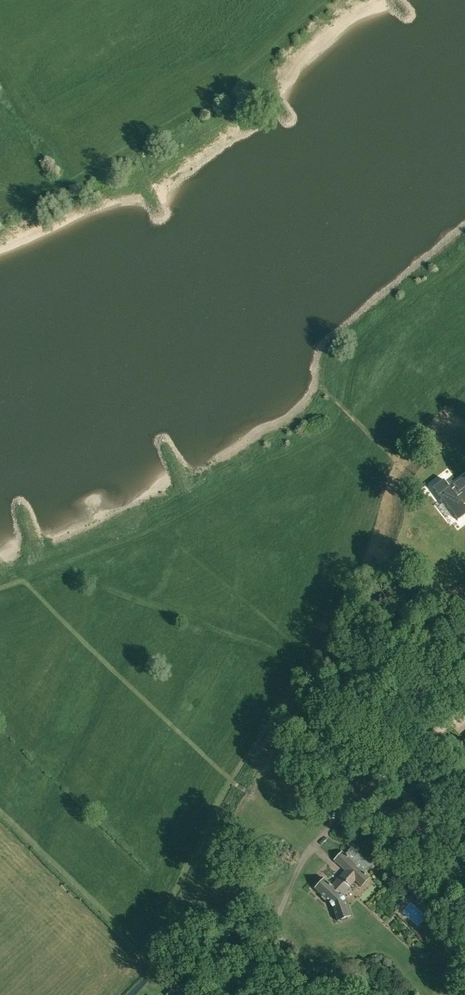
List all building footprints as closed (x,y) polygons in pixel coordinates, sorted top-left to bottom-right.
[(454,484),(455,486),(451,489),(444,479),(433,487),(458,520),(464,514),(464,506),(463,504),(464,503),(464,475),(454,484)] [(231,851),(234,854),(237,853),(240,849),(239,847),(235,844),(233,845),(230,849),(231,851)] [(334,907),(338,920),(351,916),(345,900),(342,895),(350,887),(349,886),(355,880),(362,886),(370,877),(364,872),(371,865),(352,847),(345,854),(342,851),(334,860),(345,871),(331,885),(324,878),(315,888),(322,894),(322,897),(326,900),(328,900),(330,902),(334,907)] [(434,897),(427,905),(434,911),(440,903),(434,897)] [(419,911),(410,921),(426,936),(435,925),(419,911)]
